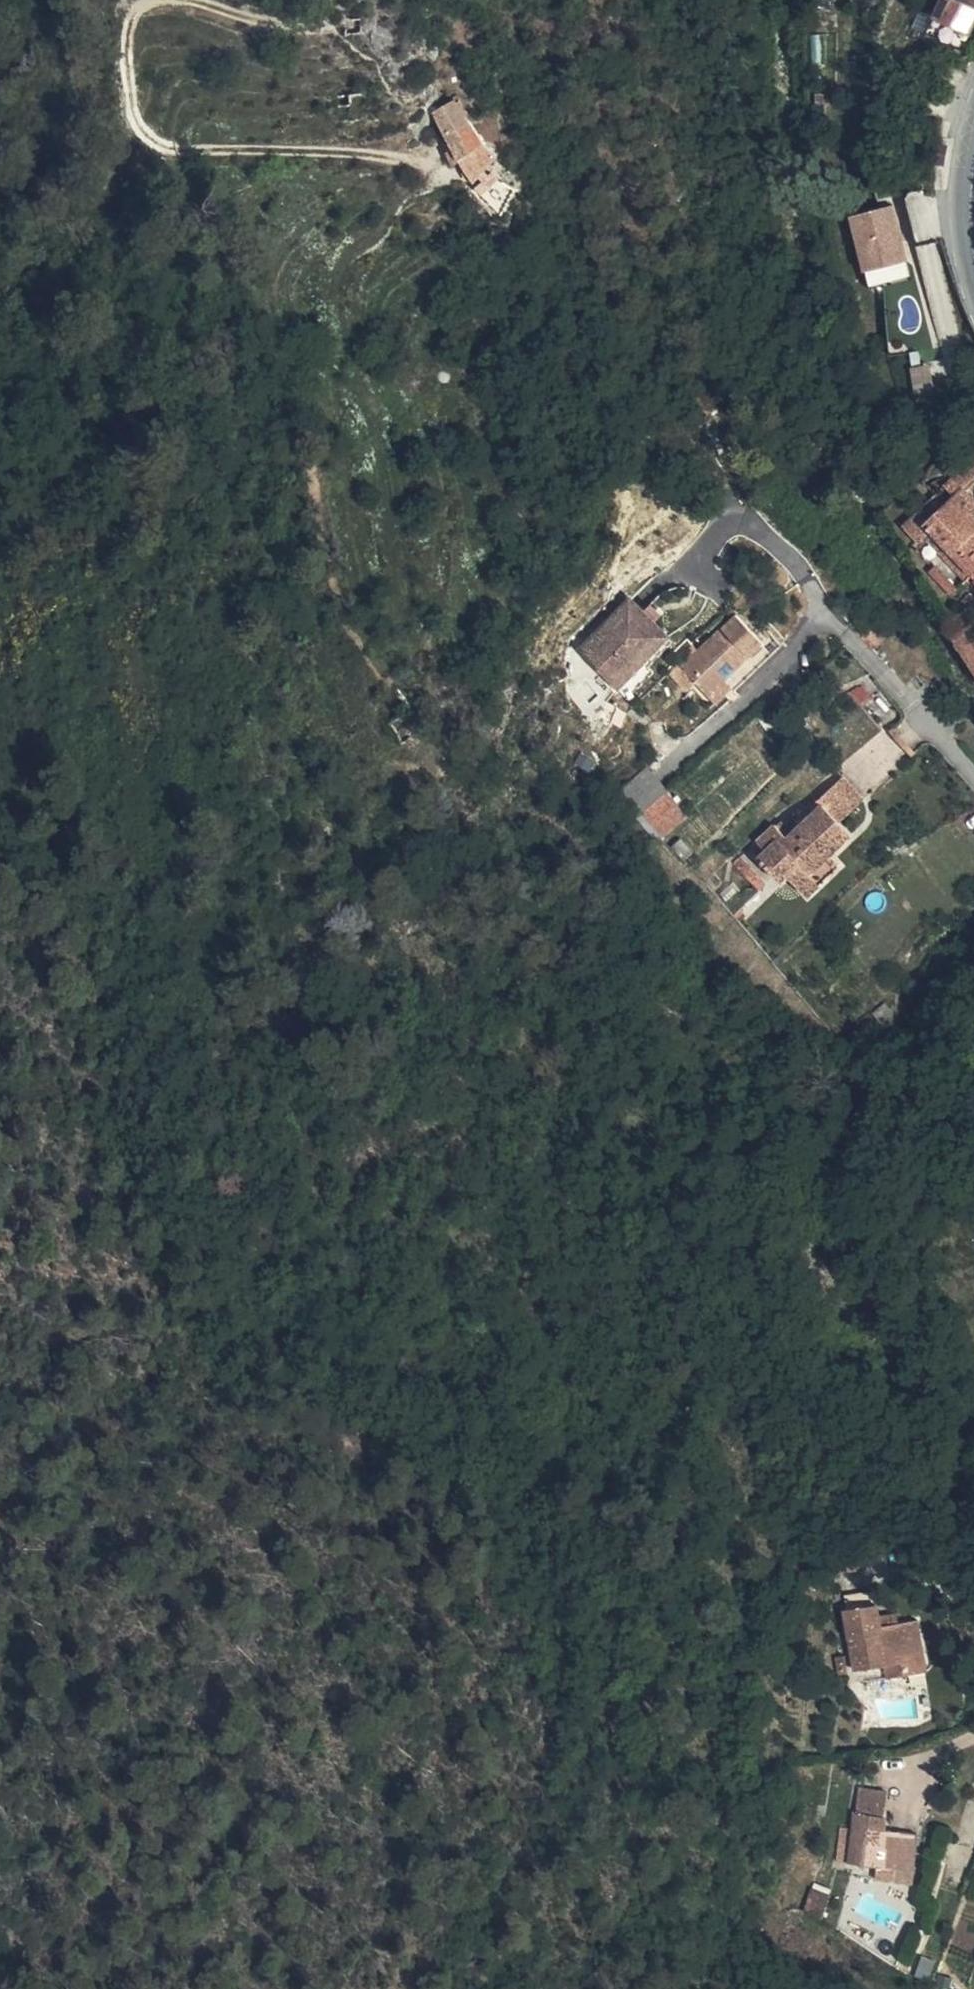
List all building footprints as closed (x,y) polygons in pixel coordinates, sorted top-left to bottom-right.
[(973,51),(973,0),(953,0),(948,10),(936,38),(972,55),(973,51)] [(482,167),(507,138),(464,85),(443,97),(482,167)] [(873,280),(914,268),(897,213),(857,224),(873,280)] [(941,488),(951,499),(966,483),(957,474),(941,488)] [(951,499),(941,488),(923,506),(931,514),(926,521),(919,514),(893,539),(908,555),(922,544),(947,569),(943,574),(951,583),(957,578),(967,589),(973,582),(973,543),(973,542),(973,534),(965,525),(972,521),(951,499)] [(626,688),(678,636),(639,599),(588,651),(626,688)] [(772,646),(745,616),(705,654),(697,645),(682,659),(690,668),(704,683),(717,696),(737,676),(772,646)] [(948,649),(973,677),(973,637),(966,629),(948,649)] [(690,668),(682,659),(672,668),(695,692),(704,683),(690,668)] [(737,676),(717,696),(723,702),(743,683),(737,676)] [(625,723),(630,711),(614,704),(609,717),(625,723)] [(641,715),(630,711),(625,723),(635,728),(641,715)] [(841,740),(838,750),(854,771),(890,741),(870,718),(841,740)] [(631,788),(654,811),(677,788),(658,769),(654,765),(631,788)] [(831,802),(852,828),(871,811),(849,787),(831,802)] [(677,788),(654,811),(667,823),(689,800),(677,788)] [(848,831),(852,828),(831,802),(820,811),(825,816),(800,838),(793,845),(778,831),(761,846),(769,858),(762,866),(784,892),(790,887),(808,905),(836,883),(825,871),(834,864),(858,845),(848,831)] [(793,845),(800,838),(786,823),(778,831),(793,845)] [(767,893),(739,863),(731,871),(758,901),(767,893)] [(844,875),(834,864),(825,871),(836,883),(844,875)] [(882,1620),(881,1614),(879,1603),(847,1609),(858,1670),(891,1664),(893,1676),(914,1672),(912,1659),(929,1656),(921,1613),(902,1617),(882,1620)] [(901,1611),(881,1614),(882,1620),(902,1617),(901,1611)] [(912,1659),(914,1672),(931,1669),(929,1656),(912,1659)] [(885,1828),(890,1791),(860,1787),(850,1862),(877,1866),(875,1880),(897,1883),(899,1870),(915,1872),(920,1832),(885,1828)] [(842,1913),(849,1893),(831,1887),(823,1905),(842,1913)] [(925,1952),(918,1973),(931,1977),(938,1957),(925,1952)]
